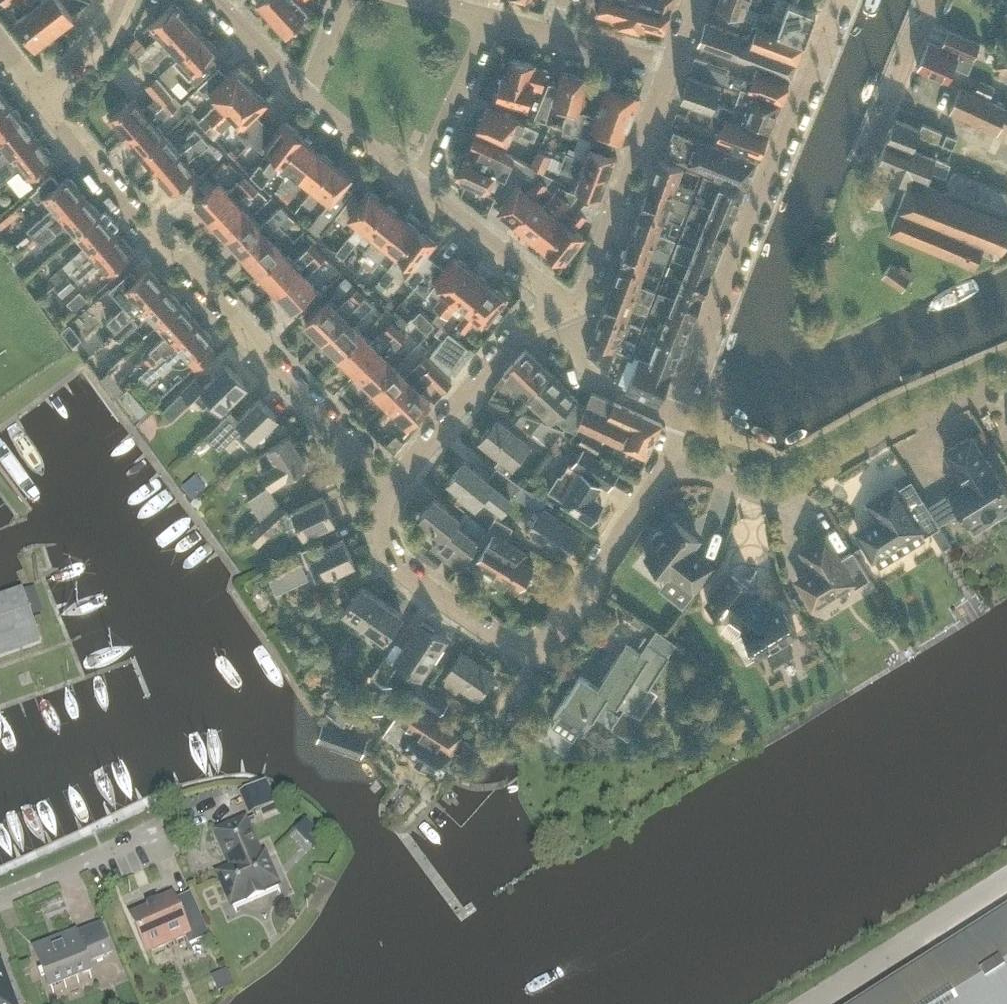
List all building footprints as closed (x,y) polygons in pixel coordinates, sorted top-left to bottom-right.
[(36,45),(54,30),(31,0),(18,0),(26,11),(16,19),(36,45)] [(54,30),(73,16),(60,0),(31,0),(54,30)] [(272,15),(289,0),(258,0),(272,15)] [(272,15),(288,32),(295,26),(294,24),(310,9),(301,0),(289,0),(272,15)] [(630,25),(637,0),(601,0),(597,13),(615,18),(614,20),(630,25)] [(645,29),(646,26),(663,31),(672,4),(673,0),(637,0),(630,25),(645,29)] [(748,0),(718,0),(716,5),(742,15),(748,0)] [(759,21),(758,23),(779,31),(804,41),(816,11),(790,1),(784,18),(763,11),(759,21)] [(134,51),(144,61),(188,19),(173,3),(150,25),(159,35),(146,47),(143,43),(134,51)] [(202,35),(188,19),(144,61),(151,69),(160,61),(158,59),(170,48),(178,57),(179,57),(202,35)] [(790,77),(804,41),(779,31),(758,23),(759,21),(753,24),(750,33),(743,35),(705,21),(698,43),(790,77)] [(968,71),(972,60),(980,42),(948,29),(942,43),(960,51),(958,54),(928,41),(917,66),(917,67),(949,80),(949,79),(955,65),(968,71)] [(143,43),(134,34),(128,45),(134,51),(143,43)] [(174,74),(181,67),(196,83),(216,64),(210,57),(217,51),(202,35),(179,57),(178,57),(160,73),(172,85),(179,79),(174,74)] [(1001,52),(1004,44),(995,40),(992,49),(1001,52)] [(1006,70),(1006,49),(1003,48),(996,66),(1006,70)] [(730,83),(741,87),(781,102),(790,77),(758,66),(752,83),(729,74),(730,69),(696,55),(691,69),(730,83)] [(534,66),(534,64),(511,58),(507,74),(502,73),(496,98),(528,106),(532,87),(542,89),(547,70),(534,66)] [(206,128),(250,86),(234,69),(227,75),(219,66),(197,86),(206,95),(210,91),(220,102),(207,114),(204,111),(197,118),(206,128)] [(563,71),(554,105),(557,106),(568,109),(562,128),(574,133),(583,110),(579,110),(587,77),(563,71)] [(720,87),(688,75),(680,100),(711,111),(718,113),(730,118),(734,109),(722,105),(714,102),(720,87)] [(109,118),(125,137),(171,98),(171,97),(155,79),(146,87),(155,98),(143,108),(134,97),(109,118)] [(974,91),(988,98),(994,86),(979,79),(974,91)] [(540,101),(534,117),(546,121),(556,84),(548,82),(540,101)] [(597,113),(583,110),(574,133),(575,133),(591,139),(612,147),(616,138),(623,141),(640,95),(608,83),(597,113)] [(236,130),(246,142),(266,124),(265,123),(256,114),(267,104),(250,86),(206,128),(215,137),(222,130),(220,128),(233,115),(242,125),(236,130)] [(1000,123),(1006,126),(1006,107),(960,86),(950,110),(997,131),(1000,123)] [(741,87),(734,109),(730,118),(768,131),(780,102),(741,87)] [(165,134),(157,125),(177,106),(181,103),(175,95),(171,98),(125,137),(140,155),(165,134)] [(8,99),(0,105),(0,137),(23,119),(8,99)] [(535,99),(533,106),(532,108),(529,115),(534,117),(540,101),(535,99)] [(718,140),(759,155),(768,133),(691,105),(686,117),(709,125),(710,122),(723,127),(718,140)] [(538,128),(487,106),(476,130),(508,143),(514,129),(534,137),(538,128)] [(920,128),(895,118),(886,140),(911,150),(918,133),(937,141),(942,131),(922,123),(920,128)] [(23,119),(0,137),(0,143),(6,150),(0,154),(0,166),(37,137),(23,119)] [(285,121),(276,132),(266,124),(246,142),(248,143),(250,141),(263,151),(266,147),(275,154),(264,168),(259,163),(250,174),(262,186),(271,173),(282,160),(302,135),(285,121)] [(186,136),(192,143),(202,134),(196,127),(186,136)] [(689,163),(746,186),(756,161),(699,137),(676,128),(670,143),(666,152),(689,161),(689,163)] [(471,153),(467,151),(455,176),(476,184),(474,188),(485,193),(488,187),(498,192),(515,155),(497,142),(476,133),(470,147),(473,149),(471,153)] [(946,133),(942,143),(953,147),(957,137),(946,133)] [(140,155),(156,173),(180,152),(165,134),(140,155)] [(210,143),(207,139),(202,134),(192,143),(180,152),(156,173),(172,191),(196,171),(186,159),(192,155),(194,156),(199,152),(210,143)] [(279,182),(287,188),(317,149),(302,137),(303,136),(302,135),(282,160),(291,167),(279,182)] [(52,157),(37,137),(0,166),(0,184),(20,168),(26,177),(52,157)] [(566,152),(564,159),(609,177),(617,157),(610,154),(612,147),(591,139),(589,146),(588,145),(584,158),(566,152)] [(890,174),(908,181),(911,178),(913,173),(915,174),(927,179),(931,169),(944,175),(949,163),(947,162),(934,157),(934,159),(911,150),(886,140),(878,161),(893,167),(890,174)] [(314,185),(333,161),(317,149),(287,188),(279,197),(285,203),(305,178),(314,185)] [(532,165),(552,176),(552,175),(544,171),(552,155),(539,149),(532,165)] [(672,193),(690,200),(695,187),(677,179),(680,171),(682,166),(659,158),(649,184),(672,193)] [(602,198),(609,177),(564,159),(560,168),(578,174),(573,187),(602,198)] [(321,191),(331,199),(308,227),(317,233),(352,189),(344,183),(350,175),(333,161),(314,185),(303,199),(310,205),(321,191)] [(546,183),(552,176),(532,165),(531,166),(536,168),(529,176),(537,181),(528,192),(518,184),(509,196),(500,190),(494,205),(499,209),(516,222),(535,197),(546,183)] [(27,229),(34,237),(84,195),(67,176),(60,183),(51,173),(37,186),(38,187),(31,194),(38,201),(43,197),(52,207),(27,229)] [(911,178),(908,181),(888,231),(974,266),(980,249),(994,255),(998,253),(999,250),(1001,251),(1006,236),(1006,216),(1005,215),(1006,209),(1006,191),(956,173),(951,174),(944,191),(938,189),(913,179),(911,178)] [(195,202),(212,220),(235,198),(252,183),(244,175),(228,191),(219,180),(195,202)] [(711,208),(734,217),(744,191),(721,182),(704,175),(700,184),(717,191),(711,208)] [(214,183),(208,176),(198,185),(204,192),(214,183)] [(252,216),(242,205),(258,189),(252,183),(235,198),(212,220),(228,238),(252,216)] [(685,213),(687,208),(690,200),(672,193),(649,184),(640,210),(662,219),(664,213),(668,205),(673,208),(685,213)] [(544,205),(535,197),(516,222),(532,235),(568,189),(560,185),(544,205)] [(696,193),(693,201),(706,206),(709,198),(700,195),(702,189),(698,188),(696,193)] [(579,193),(568,189),(532,235),(531,235),(547,247),(567,223),(572,218),(562,210),(570,201),(571,203),(579,193)] [(366,227),(386,203),(369,190),(361,199),(354,193),(336,215),(344,221),(350,214),(359,221),(349,235),(335,252),(342,258),(356,241),(366,227)] [(100,214),(84,195),(34,237),(27,243),(30,246),(37,240),(41,245),(66,224),(76,235),(100,214)] [(567,223),(547,247),(546,248),(564,262),(584,237),(574,229),(585,216),(593,219),(599,201),(588,197),(579,209),(572,218),(567,223)] [(706,206),(693,201),(690,211),(702,215),(696,231),(697,232),(724,243),(734,217),(711,208),(706,206)] [(358,259),(364,263),(402,217),(386,203),(366,227),(376,235),(365,249),(358,259)] [(228,238),(244,255),(289,213),(288,212),(281,205),(280,205),(260,225),(252,216),(228,238)] [(640,210),(630,236),(669,251),(674,239),(657,233),(661,223),(662,219),(640,210)] [(244,255),(260,273),(284,251),(274,240),(284,230),(280,227),(288,219),(292,217),(292,216),(290,215),(289,213),(244,255)] [(116,232),(100,214),(76,235),(84,244),(64,262),(70,271),(116,232)] [(390,247),(399,253),(418,228),(417,229),(402,217),(364,263),(372,269),(380,260),(390,247)] [(406,279),(416,286),(435,262),(426,254),(436,242),(418,228),(399,253),(388,267),(378,280),(375,283),(382,289),(384,286),(385,287),(407,259),(416,267),(406,279)] [(70,271),(71,271),(79,281),(100,263),(107,271),(132,251),(116,232),(70,271)] [(713,268),(724,243),(697,232),(695,237),(698,238),(695,247),(678,241),(673,253),(690,259),(713,268)] [(630,236),(621,261),(644,270),(646,265),(650,255),(665,261),(669,251),(630,236)] [(292,261),(284,251),(260,273),(276,290),(300,269),(320,251),(312,242),(304,250),(292,261)] [(292,308),(298,303),(305,310),(322,293),(316,286),(314,285),(306,275),(326,257),(320,251),(300,269),(276,290),(292,308)] [(713,268),(673,253),(669,264),(686,270),(682,280),(669,275),(667,280),(676,283),(703,293),(703,294),(713,268)] [(455,257),(445,270),(435,262),(416,286),(427,295),(436,283),(446,291),(434,306),(440,310),(471,271),(455,257)] [(642,275),(644,270),(621,261),(611,287),(651,303),(656,289),(639,283),(642,275)] [(890,263),(881,276),(901,290),(910,277),(890,263)] [(60,266),(49,276),(56,284),(67,274),(60,266)] [(106,321),(115,330),(131,316),(165,285),(149,267),(137,278),(130,269),(108,288),(124,306),(106,321)] [(460,302),(470,309),(489,285),(471,271),(440,310),(433,319),(441,325),(448,317),(460,302)] [(66,275),(54,286),(61,295),(74,285),(66,275)] [(693,319),(703,293),(676,283),(674,288),(678,289),(674,300),(658,294),(654,304),(693,319)] [(158,325),(181,303),(165,285),(131,316),(138,323),(148,314),(158,325)] [(486,323),(506,298),(489,285),(470,309),(457,324),(460,326),(453,334),(458,339),(465,330),(477,315),(486,323)] [(631,318),(627,317),(630,307),(647,313),(651,303),(611,287),(602,313),(630,323),(631,318)] [(350,296),(358,304),(366,296),(358,288),(350,296)] [(323,339),(350,312),(349,312),(356,303),(349,296),(337,308),(328,299),(306,322),(323,339)] [(149,349),(151,351),(156,358),(197,321),(181,303),(158,325),(166,335),(149,349)] [(655,333),(655,334),(682,345),(693,319),(654,304),(651,311),(667,317),(665,322),(660,321),(657,329),(645,324),(643,330),(655,333)] [(420,310),(412,319),(426,332),(434,323),(420,310)] [(358,319),(350,312),(323,339),(340,356),(363,333),(353,324),(358,319)] [(408,320),(401,313),(395,319),(402,326),(408,320)] [(628,328),(630,323),(602,313),(592,339),(631,353),(635,341),(626,338),(629,329),(628,328)] [(115,330),(113,332),(119,339),(138,323),(131,316),(115,330)] [(197,321),(156,358),(149,364),(149,365),(138,374),(146,383),(170,360),(172,362),(174,363),(175,364),(178,364),(180,364),(181,364),(183,364),(185,363),(187,362),(188,362),(190,360),(195,366),(214,349),(208,343),(213,338),(197,321)] [(392,338),(400,329),(393,322),(384,330),(392,338)] [(60,330),(72,345),(82,338),(69,323),(60,330)] [(340,356),(357,373),(392,338),(384,330),(372,342),(363,333),(340,356)] [(429,354),(449,373),(469,347),(448,331),(429,354)] [(649,361),(672,370),(682,345),(655,334),(651,345),(655,347),(653,352),(636,347),(633,355),(638,357),(649,361)] [(398,344),(392,338),(357,373),(374,389),(396,366),(387,357),(398,344)] [(614,351),(591,343),(587,354),(592,356),(608,371),(614,351)] [(529,396),(551,373),(526,349),(503,372),(504,373),(494,384),(512,393),(517,385),(525,393),(529,396)] [(151,351),(143,358),(149,364),(156,358),(151,351)] [(426,356),(418,363),(420,364),(414,369),(412,367),(405,375),(396,366),(374,389),(391,406),(433,363),(426,356)] [(659,403),(672,370),(649,361),(638,357),(628,383),(624,381),(623,386),(659,403)] [(430,400),(420,390),(430,380),(442,391),(452,382),(433,363),(391,406),(408,423),(430,400)] [(221,407),(245,383),(227,364),(204,387),(196,378),(180,393),(162,410),(171,419),(194,397),(203,407),(212,398),(221,407)] [(586,405),(551,373),(529,396),(532,399),(554,420),(555,419),(565,428),(576,431),(578,427),(586,405)] [(591,391),(586,405),(578,427),(646,457),(662,423),(591,391)] [(217,449),(223,444),(224,445),(235,435),(248,449),(259,439),(256,436),(277,415),(259,397),(238,418),(231,411),(204,435),(217,449)] [(515,421),(531,433),(549,447),(563,429),(541,420),(522,413),(515,421)] [(493,463),(497,466),(507,473),(512,467),(529,446),(497,420),(480,441),(499,456),(493,463)] [(596,453),(602,443),(584,432),(578,443),(596,453)] [(289,434),(268,448),(260,453),(267,465),(261,469),(272,485),(286,476),(308,463),(289,434)] [(970,436),(945,452),(965,484),(950,494),(966,520),(1006,494),(1006,491),(992,467),(990,469),(970,436)] [(583,447),(572,464),(608,488),(619,471),(583,447)] [(487,479),(465,461),(450,480),(461,489),(458,492),(475,505),(484,494),(502,509),(522,485),(507,473),(497,466),(487,479)] [(564,501),(591,518),(602,501),(592,495),(599,484),(582,473),(574,484),(558,474),(548,490),(564,500),(564,501)] [(194,481),(182,491),(193,504),(205,493),(194,481)] [(515,497),(536,511),(544,499),(522,485),(515,497)] [(248,499),(261,519),(279,502),(268,486),(248,499)] [(879,519),(857,532),(873,557),(918,529),(923,536),(939,526),(922,499),(907,508),(894,487),(868,502),(879,519)] [(334,518),(323,496),(293,510),(290,513),(280,503),(258,524),(269,536),(282,523),(284,528),(298,521),(304,532),(334,518)] [(459,563),(462,565),(486,527),(464,509),(459,518),(434,499),(420,517),(423,519),(422,521),(428,525),(430,524),(442,534),(432,545),(458,565),(459,563)] [(526,531),(566,557),(581,533),(542,507),(526,531)] [(489,527),(506,537),(512,526),(495,516),(489,527)] [(698,539),(674,520),(664,533),(660,531),(656,531),(652,537),(652,541),(655,544),(645,557),(669,576),(671,573),(692,590),(711,566),(690,549),(698,539)] [(530,577),(528,575),(533,566),(522,559),(527,551),(487,528),(486,527),(462,565),(480,576),(485,568),(496,574),(491,582),(504,590),(510,581),(520,587),(522,583),(524,585),(530,577)] [(851,581),(855,587),(869,578),(852,550),(838,559),(825,537),(803,551),(814,569),(797,579),(812,605),(851,581)] [(327,575),(354,562),(343,539),(317,551),(314,544),(302,549),(315,578),(326,573),(327,575)] [(273,565),(280,579),(304,566),(296,551),(273,565)] [(730,572),(706,603),(727,618),(729,616),(745,629),(742,630),(757,655),(758,656),(766,651),(773,664),(794,652),(786,639),(796,632),(781,607),(771,613),(746,594),(750,588),(730,572)] [(334,605),(350,595),(343,585),(327,595),(334,605)] [(382,600),(361,585),(344,610),(354,616),(348,626),(354,629),(354,628),(359,631),(364,624),(365,624),(382,600)] [(22,591),(0,598),(0,657),(41,643),(38,636),(22,591)] [(384,638),(402,613),(382,600),(365,624),(384,638)] [(310,604),(302,608),(309,619),(316,615),(310,604)] [(420,679),(446,641),(420,623),(394,662),(420,679)] [(364,634),(359,631),(354,628),(354,629),(346,641),(355,647),(364,634)] [(355,647),(346,641),(337,654),(346,661),(355,647)] [(556,715),(550,725),(572,739),(578,730),(582,733),(607,696),(623,707),(631,712),(648,687),(669,657),(665,655),(647,642),(640,653),(626,644),(597,687),(580,675),(553,714),(556,715)] [(460,685),(478,697),(494,674),(462,652),(446,675),(448,677),(444,683),(456,691),(460,685)] [(386,681),(396,665),(384,657),(372,675),(386,681)] [(374,678),(364,705),(383,712),(392,684),(374,678)] [(448,701),(435,692),(415,680),(408,690),(428,703),(442,711),(448,701)] [(325,712),(334,718),(342,724),(353,708),(344,702),(343,705),(335,699),(325,712)] [(415,758),(425,764),(426,763),(439,772),(451,754),(449,753),(461,735),(406,699),(396,715),(395,714),(382,734),(403,747),(402,748),(416,757),(415,758)] [(321,725),(316,740),(361,756),(362,753),(367,739),(322,723),(321,725)] [(466,741),(454,760),(462,765),(469,769),(481,751),(476,748),(466,741)] [(273,804),(264,782),(243,792),(252,813),(273,804)] [(233,869),(220,874),(231,901),(246,895),(247,898),(250,899),(261,895),(262,891),(261,888),(275,882),(264,855),(260,857),(244,821),(218,833),(233,869)] [(147,906),(148,909),(131,916),(146,952),(184,936),(189,947),(210,938),(190,892),(174,899),(173,895),(147,906)] [(853,1003),(1006,1003),(1006,906),(853,1003)] [(48,984),(90,968),(87,962),(111,953),(100,925),(84,932),(84,933),(77,935),(76,932),(34,948),(42,970),(39,972),(42,979),(45,978),(48,984)] [(0,967),(0,1003),(14,1003),(0,967)] [(215,973),(222,990),(233,986),(226,969),(215,973)]
